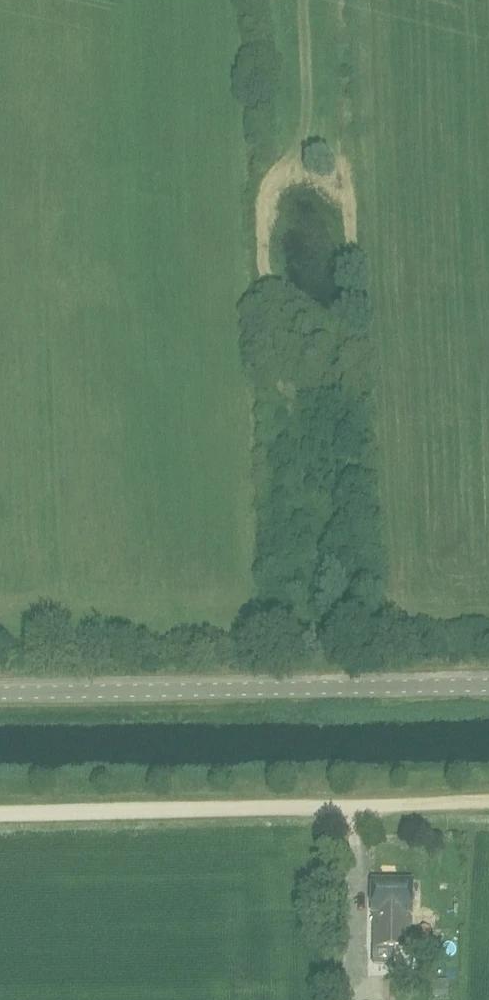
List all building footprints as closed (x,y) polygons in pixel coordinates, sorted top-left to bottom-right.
[(411,915),(412,882),(372,882),(371,914),(373,914),(373,949),(409,950),(409,914),(411,915)]
